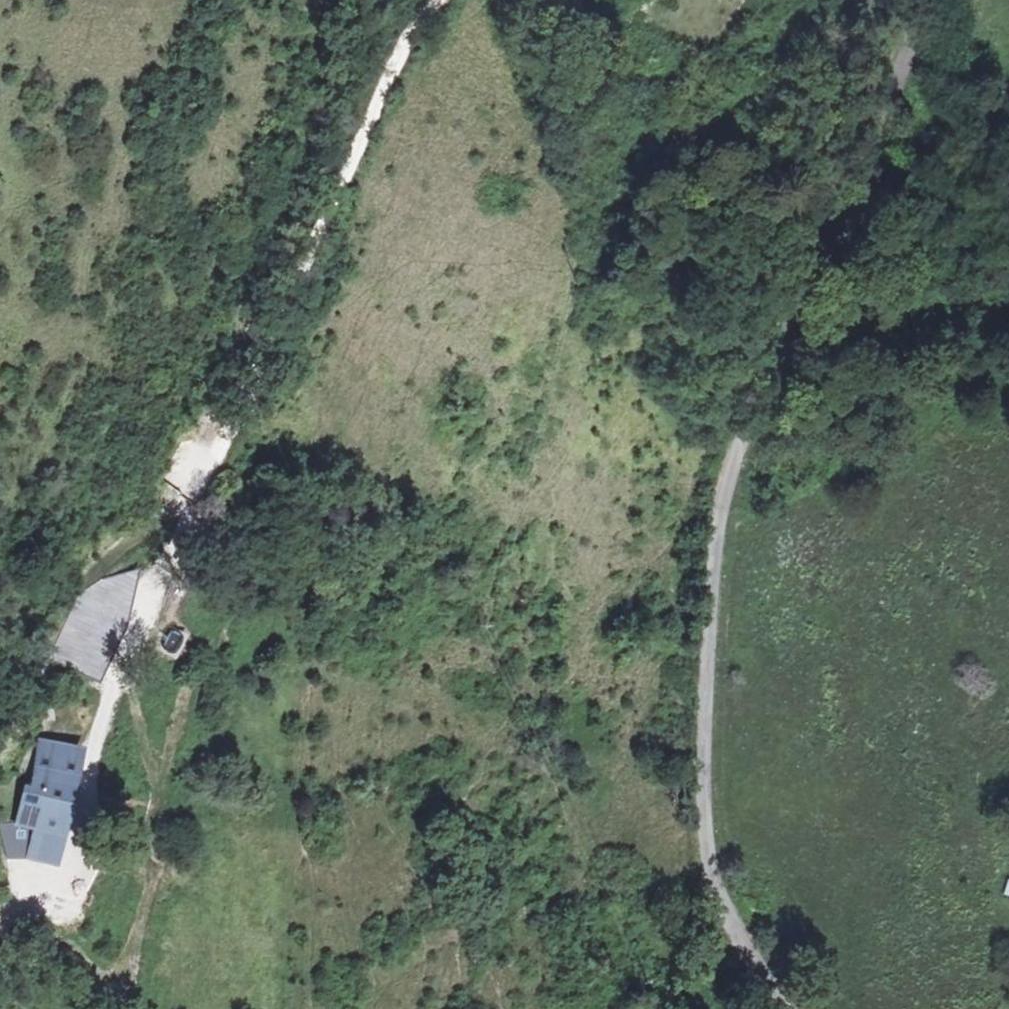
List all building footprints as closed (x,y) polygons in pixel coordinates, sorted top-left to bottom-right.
[(99,657),(98,661),(105,665),(114,651),(106,646),(129,611),(87,590),(60,634),(99,657)] [(99,657),(60,634),(50,657),(94,677),(98,661),(99,657)] [(34,836),(59,842),(74,785),(43,777),(37,802),(25,799),(20,820),(37,824),(34,836)] [(59,842),(34,836),(30,849),(56,855),(59,842)] [(655,1008),(666,1003),(661,991),(650,997),(655,1008)]
